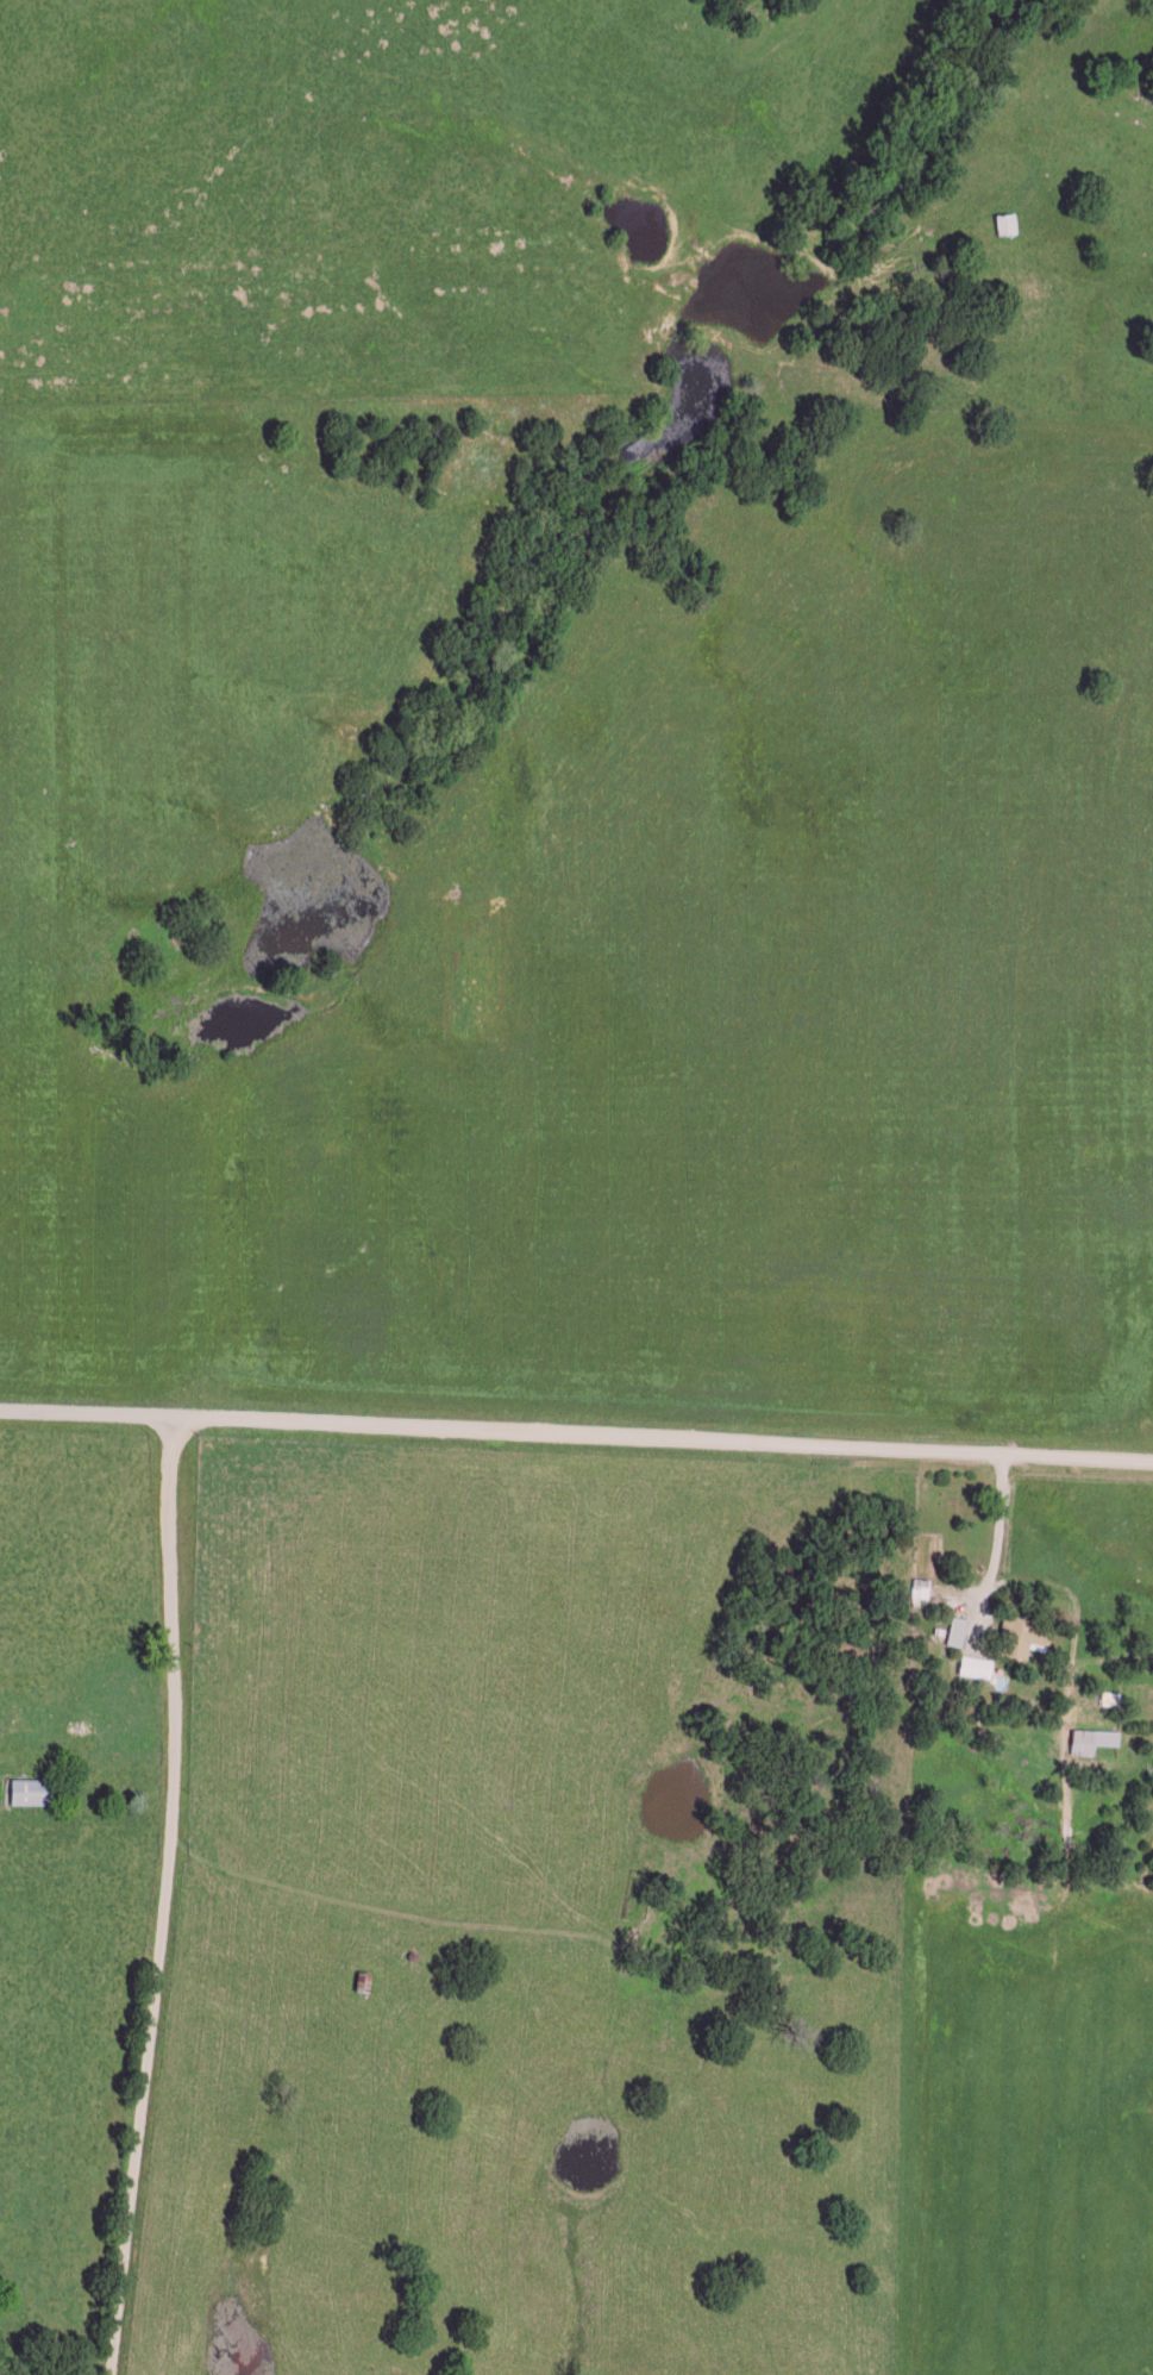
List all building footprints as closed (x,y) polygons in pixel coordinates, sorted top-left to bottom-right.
[(996,213),(999,233),(1018,230),(1016,210),(996,213)] [(1036,1616),(1006,1611),(1003,1633),(998,1632),(995,1650),(1027,1655),(1029,1645),(1048,1648),(1051,1628),(1034,1625),(1036,1616)] [(963,1644),(969,1616),(953,1612),(947,1640),(963,1644)] [(993,1655),(961,1652),(959,1672),(991,1675),(993,1655)] [(1095,1741),(1119,1742),(1120,1728),(1072,1726),(1071,1752),(1095,1753),(1095,1741)] [(11,1801),(58,1802),(59,1776),(12,1775),(11,1801)]
